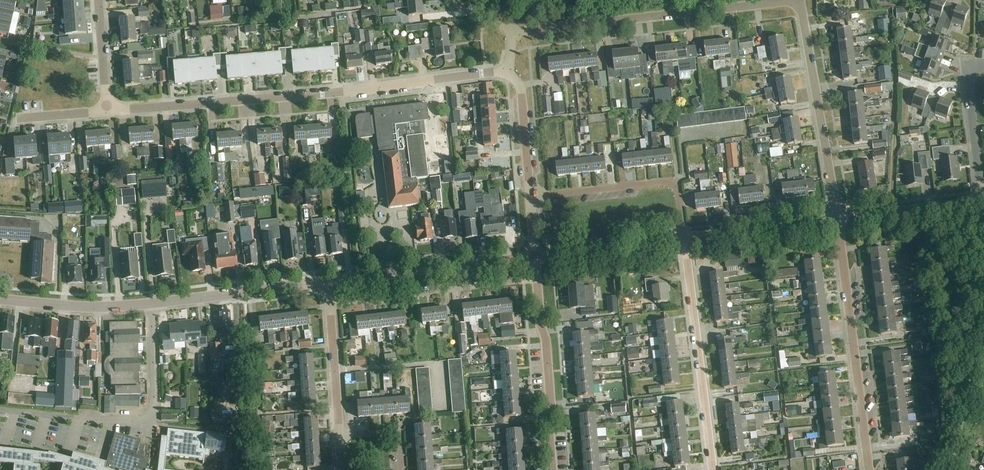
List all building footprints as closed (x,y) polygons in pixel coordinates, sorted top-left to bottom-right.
[(14,13),(16,2),(6,0),(0,0),(0,10),(14,13)] [(360,0),(353,0),(354,8),(361,7),(360,0)] [(859,11),(869,10),(868,0),(859,0),(859,11)] [(941,0),(933,0),(928,14),(940,18),(937,27),(943,29),(951,6),(945,3),(946,1),(943,0),(942,0),(941,0)] [(407,3),(395,5),(396,10),(408,9),(409,17),(422,15),(421,1),(407,3)] [(84,13),(83,2),(56,4),(56,9),(63,8),(63,14),(84,13)] [(951,6),(943,29),(948,31),(952,23),(963,27),(969,10),(961,7),(961,6),(957,5),(957,7),(951,6)] [(134,17),(119,18),(120,31),(135,30),(140,30),(148,29),(148,23),(139,24),(139,18),(149,17),(148,7),(141,8),(141,9),(138,9),(138,18),(134,18),(134,17)] [(228,8),(221,8),(222,19),(229,18),(228,8)] [(360,12),(361,18),(376,16),(371,8),(365,8),(365,11),(360,12)] [(907,19),(906,8),(896,9),(897,20),(907,19)] [(11,24),(14,13),(0,10),(0,21),(11,24)] [(866,25),(865,16),(864,12),(854,14),(855,26),(866,25)] [(84,23),(84,13),(63,14),(57,15),(57,19),(63,19),(64,25),(84,23)] [(188,25),(195,24),(194,14),(186,15),(188,25)] [(382,19),(383,26),(401,24),(400,17),(382,19)] [(0,21),(0,32),(9,34),(11,24),(0,21)] [(64,25),(64,31),(58,32),(58,36),(85,34),(84,23),(64,25)] [(405,27),(406,33),(428,31),(427,25),(405,27)] [(918,34),(925,37),(928,31),(920,28),(918,34)] [(224,30),(225,38),(237,37),(236,29),(224,30)] [(448,42),(446,29),(432,30),(433,38),(421,40),(422,45),(448,42)] [(863,43),(862,38),(859,38),(858,35),(852,36),(851,29),(838,31),(839,44),(852,42),(856,42),(856,44),(863,43)] [(136,43),(135,30),(120,31),(121,44),(136,43)] [(353,42),(353,46),(345,47),(346,58),(345,58),(347,70),(361,68),(360,56),(359,56),(358,44),(364,44),(363,31),(354,32),(355,42),(353,42)] [(902,44),(905,35),(898,32),(894,41),(902,44)] [(373,44),(371,33),(364,33),(366,45),(373,44)] [(919,45),(917,51),(940,60),(942,54),(945,55),(946,52),(948,52),(951,44),(943,41),(944,38),(937,36),(937,38),(932,37),(927,48),(919,45)] [(786,49),(783,37),(769,39),(770,45),(764,46),(764,47),(756,48),(757,54),(786,49)] [(739,41),(740,50),(754,47),(753,38),(739,41)] [(731,55),(730,40),(717,42),(721,81),(722,89),(732,88),(730,77),(731,77),(730,68),(726,69),(725,62),(725,56),(731,55)] [(422,45),(414,46),(407,47),(409,60),(424,59),(423,51),(429,50),(435,50),(436,58),(444,57),(445,61),(455,60),(453,48),(449,49),(448,42),(422,45)] [(721,81),(717,42),(704,43),(706,58),(712,57),(713,63),(714,71),(714,75),(716,75),(717,81),(721,81)] [(852,42),(839,44),(841,56),(860,53),(864,53),(863,48),(853,49),(852,42)] [(339,61),(338,44),(331,45),(331,50),(318,51),(320,72),(319,72),(320,73),(334,71),(334,70),(333,70),(333,61),(339,61)] [(686,45),(676,46),(678,61),(678,62),(679,73),(696,71),(695,59),(688,59),(686,45)] [(376,66),(391,64),(390,53),(389,48),(383,49),(382,46),(371,47),(372,55),(374,55),(376,66)] [(678,61),(676,46),(666,48),(668,68),(673,68),(673,62),(678,62),(678,61)] [(931,76),(939,78),(942,70),(940,69),(941,66),(938,65),(940,60),(917,51),(906,47),(904,54),(923,61),(919,71),(924,73),(923,76),(930,79),(931,76)] [(291,48),(285,49),(287,65),(293,65),(293,74),(293,75),(307,74),(307,73),(305,52),(292,53),(292,48),(291,48)] [(668,68),(666,48),(655,49),(657,63),(662,63),(663,69),(668,68)] [(287,65),(285,49),(278,49),(278,55),(266,56),(267,76),(267,77),(282,76),(282,75),(281,75),(280,66),(287,65)] [(788,62),(786,49),(757,54),(758,60),(766,59),(772,58),(773,64),(788,62)] [(21,61),(22,54),(11,51),(11,52),(0,50),(0,56),(10,58),(9,59),(21,61)] [(638,50),(625,51),(628,70),(629,80),(635,79),(635,76),(648,74),(647,62),(639,63),(638,50)] [(318,51),(305,52),(307,73),(319,72),(320,72),(318,51)] [(615,65),(607,66),(609,79),(622,77),(622,81),(629,80),(628,70),(625,51),(613,52),(615,65)] [(137,52),(138,60),(153,59),(152,52),(137,52)] [(860,53),(841,56),(842,68),(855,66),(855,60),(860,59),(860,53)] [(221,71),(220,54),(212,55),(213,60),(200,61),(202,82),(202,83),(216,82),(216,81),(215,81),(215,71),(221,71)] [(242,78),(240,58),(227,59),(226,54),(220,54),(221,71),(227,70),(228,79),(227,79),(227,81),(242,79),(242,78)] [(586,69),(592,68),(592,74),(594,73),(595,82),(600,81),(599,73),(599,67),(598,67),(597,54),(585,56),(586,69)] [(266,56),(253,57),(255,77),(267,76),(267,77),(267,76),(266,56)] [(586,69),(585,56),(573,57),(574,70),(580,70),(580,75),(582,75),(583,83),(588,82),(586,69)] [(255,77),(253,57),(240,58),(242,78),(255,77)] [(574,70),(573,57),(561,58),(562,72),(574,70)] [(189,83),(187,62),(174,63),(174,58),(166,59),(168,75),(175,75),(175,84),(175,85),(189,84),(189,83)] [(562,72),(561,58),(549,60),(550,73),(556,72),(556,78),(558,77),(559,86),(564,85),(562,72)] [(123,62),(124,74),(151,72),(151,67),(143,67),(137,67),(137,61),(123,62)] [(200,61),(187,62),(189,83),(201,82),(201,83),(202,83),(202,82),(200,61)] [(699,63),(701,78),(707,77),(705,62),(699,63)] [(866,68),(865,63),(859,64),(859,65),(855,66),(856,72),(862,71),(862,68),(866,68)] [(856,72),(855,66),(842,68),(844,81),(857,79),(856,72)] [(892,81),(890,66),(878,68),(880,82),(892,81)] [(898,70),(899,78),(910,82),(913,75),(898,70)] [(152,78),(151,72),(124,74),(124,87),(139,86),(138,79),(152,78)] [(793,90),(791,77),(776,80),(777,86),(771,87),(771,88),(763,89),(764,95),(793,90)] [(494,81),(484,81),(484,94),(494,94),(494,81)] [(893,86),(893,83),(864,87),(865,95),(893,91),(892,86),(893,86)] [(12,87),(11,93),(18,95),(19,89),(12,87)] [(669,90),(655,91),(656,106),(671,104),(669,90)] [(793,90),(764,95),(765,101),(773,100),(779,99),(780,105),(795,103),(793,90)] [(928,119),(934,100),(935,98),(929,96),(930,94),(926,92),(926,93),(918,90),(916,94),(911,93),(908,101),(913,103),(912,107),(923,111),(921,116),(928,119)] [(874,107),(873,102),(872,102),(871,99),(863,100),(862,93),(849,94),(850,108),(863,106),(867,105),(867,108),(874,107)] [(460,109),(459,95),(451,96),(452,110),(460,109)] [(493,109),(493,97),(480,98),(480,95),(472,96),(472,104),(480,103),(481,108),(481,110),(493,109)] [(934,100),(928,119),(933,120),(935,115),(946,119),(952,102),(944,99),(941,97),(940,100),(935,98),(934,100)] [(550,98),(542,99),(543,115),(552,114),(550,98)] [(692,101),(697,110),(703,106),(699,98),(692,101)] [(564,101),(554,102),(555,114),(565,113),(564,101)] [(613,102),(614,109),(621,108),(620,101),(613,102)] [(373,110),(374,117),(370,118),(369,115),(359,117),(357,119),(355,122),(357,137),(361,137),(372,135),(372,133),(376,132),(377,143),(378,143),(379,155),(382,155),(388,209),(410,206),(420,205),(416,179),(428,178),(422,128),(425,128),(424,122),(428,121),(426,104),(373,110)] [(863,106),(850,108),(852,120),(865,118),(863,106)] [(482,122),(494,121),(493,109),(481,110),(481,108),(473,108),(473,112),(481,112),(481,119),(482,122)] [(767,116),(769,124),(781,122),(780,114),(767,116)] [(800,131),(798,118),(783,121),(785,128),(771,130),(772,136),(781,134),(786,133),(800,131)] [(865,118),(852,120),(853,132),(866,130),(865,123),(870,123),(869,118),(865,118)] [(482,122),(481,119),(474,120),(474,124),(482,123),(482,132),(483,134),(495,133),(494,121),(482,122)] [(198,140),(196,124),(184,126),(186,153),(187,153),(187,159),(192,158),(191,153),(192,153),(191,140),(198,140)] [(184,126),(171,127),(172,142),(179,141),(180,154),(186,153),(184,126)] [(330,126),(318,127),(319,140),(326,139),(327,153),(332,152),(330,126)] [(318,127),(306,128),(307,141),(319,140),(318,127)] [(752,135),(760,134),(759,127),(751,128),(752,135)] [(866,130),(853,132),(854,145),(868,143),(867,136),(874,136),(873,133),(877,132),(876,127),(869,127),(870,130),(866,130)] [(154,143),(153,128),(140,129),(142,144),(154,143)] [(307,141),(306,128),(293,129),(294,142),(301,141),(301,146),(302,146),(303,155),(308,154),(307,141)] [(140,129),(128,130),(129,145),(142,144),(140,129)] [(283,157),(281,130),(268,131),(270,144),(275,144),(276,149),(277,149),(278,157),(283,157)] [(268,131),(256,132),(257,145),(264,144),(266,158),(271,158),(270,144),(268,131)] [(802,143),(800,131),(786,133),(787,139),(788,146),(802,143)] [(883,132),(881,132),(882,141),(872,142),(873,149),(888,147),(887,146),(888,146),(887,131),(883,132)] [(110,132),(97,133),(100,161),(105,160),(104,147),(111,147),(110,132)] [(483,134),(482,132),(474,132),(475,136),(476,136),(476,139),(483,139),(483,147),(496,146),(495,133),(483,134)] [(97,133),(84,134),(86,149),(92,148),(93,153),(94,169),(93,169),(94,175),(98,175),(98,169),(98,167),(99,167),(99,161),(100,161),(97,133)] [(240,133),(228,134),(230,149),(241,148),(240,133)] [(231,162),(230,155),(230,149),(228,134),(216,135),(217,150),(224,149),(225,162),(231,162)] [(918,154),(918,157),(919,165),(905,167),(908,186),(923,184),(921,171),(927,170),(932,169),(931,159),(931,160),(928,134),(924,134),(924,136),(925,136),(926,144),(925,144),(926,153),(918,154)] [(58,136),(59,156),(66,156),(66,162),(70,162),(68,135),(58,136)] [(59,156),(58,136),(47,137),(48,157),(59,156)] [(659,147),(658,147),(660,165),(672,164),(669,137),(664,138),(666,152),(659,152),(659,147)] [(24,139),(26,159),(32,159),(33,165),(41,164),(41,158),(37,158),(35,138),(24,139)] [(653,153),(647,154),(648,167),(660,165),(658,147),(657,138),(653,139),(652,139),(653,148),(652,148),(653,153)] [(24,139),(13,140),(15,160),(14,160),(14,159),(5,160),(6,176),(15,175),(14,163),(20,162),(19,160),(26,159),(24,139)] [(642,154),(635,155),(636,168),(648,167),(647,154),(645,140),(640,140),(642,154)] [(628,151),(629,156),(623,156),(624,169),(636,168),(635,155),(633,141),(628,142),(629,150),(628,151)] [(958,158),(950,159),(949,147),(952,147),(951,141),(941,142),(942,147),(932,149),(933,161),(941,160),(944,182),(959,180),(958,167),(959,167),(958,158)] [(723,144),(716,145),(718,154),(725,154),(723,144)] [(725,145),(728,170),(739,169),(736,144),(725,145)] [(111,147),(112,161),(121,160),(119,146),(111,147)] [(586,147),(588,160),(581,161),(582,174),(594,173),(593,160),(591,146),(586,147)] [(161,147),(153,148),(154,160),(162,159),(161,147)] [(576,162),(569,162),(568,162),(570,175),(582,174),(581,161),(579,147),(574,148),(576,162)] [(782,148),(769,149),(771,158),(783,157),(782,148)] [(562,158),(562,163),(556,164),(558,177),(570,175),(568,162),(569,162),(567,149),(562,149),(563,158),(562,158)] [(873,155),(874,162),(886,160),(884,149),(873,151),(873,154),(873,155)] [(466,161),(477,160),(477,153),(465,153),(466,161)] [(87,171),(86,158),(79,158),(80,171),(79,171),(79,176),(84,176),(83,172),(87,171)] [(293,183),(290,158),(282,159),(285,183),(293,183)] [(606,171),(605,158),(593,160),(594,173),(606,171)] [(445,174),(453,173),(452,161),(443,162),(445,174)] [(872,162),(858,164),(862,190),(876,188),(872,162)] [(212,182),(223,181),(222,166),(211,167),(212,182)] [(709,209),(722,207),(720,193),(713,194),(713,188),(712,189),(711,180),(708,181),(706,171),(705,172),(709,209)] [(709,209),(705,172),(694,173),(695,179),(699,179),(701,195),(695,196),(697,211),(709,209)] [(265,186),(264,174),(253,175),(255,187),(257,187),(257,188),(265,187),(265,186)] [(727,184),(726,174),(719,175),(720,185),(727,184)] [(451,175),(442,175),(442,184),(452,183),(451,175)] [(274,177),(275,185),(283,184),(282,176),(274,177)] [(750,183),(749,176),(743,177),(745,190),(738,191),(740,205),(753,204),(751,189),(750,183)] [(806,183),(794,184),(796,198),(809,197),(808,192),(815,191),(814,179),(806,180),(806,183)] [(165,183),(141,185),(142,200),(166,198),(165,183)] [(794,184),(782,186),(783,200),(796,198),(794,184)] [(278,187),(279,197),(289,196),(289,189),(288,189),(288,186),(278,187)] [(299,188),(301,208),(311,206),(309,187),(299,188)] [(269,199),(268,188),(258,189),(259,200),(269,199)] [(751,189),(753,204),(765,202),(763,188),(751,189)] [(122,206),(136,205),(134,189),(121,190),(122,206)] [(240,200),(255,198),(254,189),(239,190),(240,200)] [(441,203),(440,191),(431,192),(432,204),(441,203)] [(364,192),(356,193),(356,205),(365,204),(364,192)] [(482,192),(476,193),(474,193),(475,198),(474,198),(475,206),(483,205),(484,216),(485,216),(485,220),(481,221),(483,237),(493,236),(490,199),(483,200),(482,192)] [(430,204),(429,194),(422,195),(423,205),(430,204)] [(505,235),(503,218),(497,219),(496,206),(501,205),(500,195),(489,196),(490,199),(493,236),(505,235)] [(466,199),(467,212),(457,213),(459,224),(463,223),(465,239),(477,238),(475,221),(474,221),(473,212),(476,211),(475,206),(474,198),(466,199)] [(76,213),(75,202),(64,203),(65,214),(76,213)] [(215,203),(208,203),(208,216),(216,215),(215,203)] [(235,223),(233,204),(233,203),(223,204),(226,224),(235,223)] [(240,207),(241,220),(255,218),(254,206),(240,207)] [(344,207),(343,207),(338,208),(341,232),(347,231),(344,207)] [(182,211),(174,212),(175,220),(183,219),(182,211)] [(444,222),(441,223),(443,239),(455,237),(453,221),(452,211),(443,212),(444,222)] [(420,215),(421,221),(417,222),(418,228),(416,228),(417,239),(419,239),(419,242),(432,240),(429,214),(420,215)] [(30,280),(41,281),(41,283),(54,284),(56,245),(51,244),(51,235),(38,235),(39,224),(30,223),(30,222),(30,219),(0,217),(0,241),(29,243),(29,242),(34,242),(34,243),(33,243),(30,280)] [(86,228),(95,228),(95,217),(86,217),(86,228)] [(260,222),(265,263),(276,262),(275,253),(277,252),(276,245),(273,246),(272,240),(279,239),(277,220),(260,222)] [(330,256),(342,254),(341,244),(342,244),(342,239),(340,239),(340,237),(339,238),(338,224),(332,225),(332,228),(327,229),(330,256)] [(314,258),(326,256),(324,239),(323,230),(316,231),(316,233),(313,233),(314,240),(312,240),(313,242),(311,243),(312,248),(313,248),(314,258)] [(296,235),(296,233),(295,231),(283,233),(286,261),(299,259),(297,245),(296,235)] [(135,249),(142,248),(141,234),(133,235),(135,249)] [(216,269),(236,267),(234,251),(232,234),(213,237),(216,269)] [(918,255),(927,254),(925,234),(915,235),(918,255)] [(192,272),(205,271),(203,253),(202,253),(202,249),(208,249),(207,238),(185,240),(186,244),(181,244),(182,256),(190,255),(192,272)] [(100,256),(98,257),(90,257),(90,267),(91,267),(91,283),(104,283),(103,267),(104,267),(104,269),(110,269),(109,239),(99,239),(100,256)] [(245,266),(257,265),(256,255),(255,241),(242,242),(242,244),(243,257),(244,257),(245,266)] [(886,249),(870,251),(872,264),(888,261),(888,259),(887,252),(895,251),(894,246),(886,247),(886,249)] [(169,251),(153,253),(155,277),(162,276),(162,278),(168,277),(168,275),(172,275),(169,251)] [(136,255),(119,256),(121,280),(128,279),(128,281),(135,280),(135,279),(138,278),(136,255)] [(724,257),(726,269),(743,267),(741,255),(724,257)] [(67,268),(68,285),(80,284),(80,267),(77,268),(76,258),(68,258),(68,268),(67,268)] [(896,258),(888,259),(888,261),(872,264),(873,275),(890,273),(889,271),(888,264),(896,263),(896,258)] [(806,272),(797,273),(797,269),(773,271),(774,279),(798,276),(798,278),(806,277),(806,275),(822,273),(821,260),(804,262),(806,272)] [(897,270),(889,271),(890,273),(873,275),(875,287),(891,285),(891,283),(890,276),(898,275),(897,270)] [(737,272),(723,273),(710,274),(712,286),(725,285),(724,279),(729,279),(729,277),(737,276),(737,272)] [(806,275),(806,277),(807,284),(799,285),(800,290),(808,289),(807,287),(824,285),(822,273),(806,275)] [(668,302),(666,286),(657,287),(656,279),(645,280),(646,293),(653,292),(655,303),(658,303),(660,303),(668,302)] [(899,282),(891,283),(891,285),(875,287),(876,299),(893,297),(892,295),(891,288),(899,287),(899,282)] [(726,297),(725,285),(712,286),(713,299),(726,297)] [(807,287),(808,289),(809,296),(800,297),(801,301),(809,300),(809,298),(825,296),(824,285),(807,287)] [(596,315),(595,301),(594,301),(593,287),(584,288),(584,286),(570,287),(572,309),(581,308),(582,316),(596,315)] [(902,294),(903,302),(912,301),(910,293),(902,294)] [(900,294),(892,295),(893,297),(876,299),(878,311),(894,309),(894,307),(893,300),(901,299),(900,294)] [(809,298),(809,300),(810,308),(802,309),(802,313),(811,312),(810,310),(826,308),(825,296),(809,298)] [(617,297),(607,298),(609,315),(618,314),(617,297)] [(715,311),(728,309),(726,297),(713,299),(715,311)] [(499,315),(500,319),(500,325),(513,323),(511,313),(510,300),(498,302),(499,315)] [(498,302),(486,303),(487,316),(499,315),(498,302)] [(487,316),(486,303),(473,305),(475,317),(481,317),(481,322),(483,322),(484,330),(488,330),(487,316)] [(475,317),(473,305),(461,306),(463,319),(469,318),(469,323),(471,323),(472,333),(470,333),(472,345),(470,346),(471,347),(471,351),(477,347),(477,346),(478,346),(478,345),(477,333),(476,333),(476,331),(477,331),(475,317)] [(894,309),(878,311),(879,323),(896,321),(895,319),(894,311),(902,311),(902,306),(894,307),(894,309)] [(434,322),(446,321),(445,308),(433,310),(434,322)] [(741,308),(728,309),(715,311),(716,323),(729,321),(728,315),(733,314),(733,313),(741,312),(741,308)] [(810,310),(811,312),(812,320),(803,321),(804,325),(812,324),(812,322),(828,320),(826,308),(810,310)] [(226,309),(217,310),(217,313),(214,313),(216,335),(231,334),(229,312),(226,312),(226,309)] [(434,322),(433,310),(420,311),(422,324),(429,323),(431,336),(436,336),(434,322)] [(307,313),(295,315),(296,327),(302,327),(302,331),(304,331),(305,340),(298,341),(299,349),(311,347),(308,326),(307,313)] [(405,326),(404,313),(392,314),(393,327),(405,326)] [(392,314),(380,316),(381,329),(387,328),(387,333),(389,333),(390,342),(395,341),(393,327),(392,314)] [(295,315),(283,316),(284,329),(296,327),(295,315)] [(284,329),(283,316),(270,317),(272,330),(284,329)] [(380,316),(367,317),(369,330),(375,329),(376,335),(377,334),(378,343),(383,342),(381,329),(380,316)] [(1,317),(0,330),(0,334),(3,334),(2,351),(13,352),(13,343),(12,343),(14,318),(1,317)] [(272,330),(270,317),(258,319),(260,332),(267,331),(269,344),(264,344),(264,352),(274,351),(274,343),(272,330)] [(369,330),(367,317),(355,319),(356,323),(348,324),(350,338),(364,337),(365,345),(370,344),(369,335),(369,330)] [(904,322),(905,325),(914,324),(914,322),(925,321),(924,317),(914,318),(903,319),(903,318),(895,319),(896,321),(879,323),(881,335),(897,333),(896,323),(904,322)] [(34,338),(33,347),(40,348),(41,338),(40,338),(42,321),(29,320),(28,337),(34,338)] [(812,322),(812,324),(813,331),(805,333),(805,337),(814,336),(813,334),(829,332),(828,320),(812,322)] [(190,323),(190,321),(183,322),(185,343),(196,342),(197,348),(207,347),(205,330),(199,331),(199,323),(190,323)] [(673,322),(658,323),(657,321),(648,322),(648,327),(657,326),(658,334),(659,336),(674,334),(673,322)] [(58,323),(45,322),(43,339),(41,339),(41,348),(48,348),(47,358),(55,358),(56,340),(58,323)] [(183,322),(177,323),(177,324),(168,325),(169,333),(161,334),(163,351),(174,350),(174,344),(185,343),(183,322)] [(138,359),(138,344),(139,344),(139,330),(137,330),(137,323),(115,323),(115,324),(110,324),(110,333),(105,333),(106,343),(109,343),(110,357),(108,358),(106,359),(105,361),(104,363),(104,365),(104,368),(104,371),(105,373),(107,374),(108,375),(110,377),(111,390),(115,389),(115,396),(140,395),(140,388),(139,388),(138,373),(140,373),(139,359),(138,359)] [(77,387),(72,386),(73,353),(74,353),(75,342),(78,343),(79,325),(67,324),(65,341),(64,353),(57,353),(54,408),(71,408),(71,401),(76,401),(77,387)] [(96,325),(84,324),(83,344),(90,344),(89,351),(87,351),(86,361),(87,361),(87,366),(95,366),(95,372),(94,372),(94,378),(101,379),(101,364),(101,353),(95,353),(95,351),(95,344),(96,325)] [(466,341),(466,336),(465,336),(463,324),(456,324),(458,336),(457,337),(459,356),(465,355),(464,341),(466,341)] [(500,326),(500,328),(502,339),(514,338),(513,325),(500,326)] [(636,326),(628,326),(629,335),(637,334),(636,326)] [(599,343),(598,335),(598,330),(588,331),(589,333),(574,335),(575,347),(590,346),(590,344),(599,343)] [(813,334),(814,336),(814,343),(806,344),(807,349),(815,348),(815,346),(831,344),(829,332),(813,334)] [(477,335),(479,347),(490,346),(490,345),(494,344),(494,342),(490,342),(489,334),(477,335)] [(659,336),(658,334),(649,335),(651,347),(660,346),(660,348),(676,347),(674,334),(659,336)] [(636,337),(626,339),(627,347),(637,346),(636,337)] [(732,351),(732,345),(737,345),(737,344),(745,343),(745,338),(741,338),(718,340),(720,353),(732,351)] [(590,346),(575,347),(576,360),(591,358),(591,356),(590,349),(599,348),(599,343),(590,344),(590,346)] [(221,362),(220,344),(210,344),(210,362),(211,362),(211,370),(221,369),(221,362)] [(815,346),(815,348),(816,355),(808,356),(808,361),(817,360),(817,358),(832,356),(831,344),(815,346)] [(677,359),(676,347),(660,348),(660,346),(651,347),(652,352),(661,351),(661,359),(662,361),(677,359)] [(638,350),(627,352),(628,360),(639,359),(638,350)] [(901,365),(901,363),(900,356),(908,355),(907,350),(899,351),(899,353),(883,355),(885,367),(901,365)] [(734,363),(732,351),(720,353),(721,365),(734,363)] [(516,366),(515,353),(500,354),(500,352),(490,353),(491,358),(499,357),(500,365),(500,367),(516,366)] [(27,366),(32,367),(38,367),(39,357),(17,355),(16,365),(22,366),(27,366)] [(600,355),(591,356),(591,358),(576,360),(577,372),(592,371),(592,369),(591,361),(600,360),(600,355)] [(300,369),(313,368),(312,356),(299,357),(300,369)] [(366,357),(354,358),(355,367),(367,367),(366,357)] [(789,368),(801,367),(800,358),(788,360),(783,360),(784,369),(789,368)] [(677,359),(662,361),(661,359),(652,360),(653,365),(662,363),(663,371),(663,373),(679,372),(677,359)] [(760,360),(748,361),(749,369),(761,367),(760,360)] [(734,363),(721,365),(723,377),(735,375),(734,368),(748,366),(748,361),(734,363)] [(909,362),(901,363),(901,365),(885,367),(886,379),(903,377),(902,375),(901,368),(909,367),(909,362)] [(500,367),(500,365),(491,365),(492,370),(500,369),(501,377),(501,380),(517,378),(516,366),(500,367)] [(313,368),(300,369),(301,381),(313,380),(313,368)] [(593,381),(592,374),(601,373),(601,368),(592,369),(592,371),(577,372),(578,385),(593,383),(593,381)] [(663,373),(663,371),(654,372),(655,377),(664,376),(665,387),(680,385),(679,372),(663,373)] [(931,373),(932,383),(940,382),(939,372),(931,373)] [(745,374),(735,375),(723,377),(724,389),(742,387),(741,379),(750,378),(749,373),(745,374)] [(836,386),(835,373),(818,375),(819,385),(811,386),(812,391),(820,390),(820,388),(836,386)] [(910,374),(902,375),(903,377),(886,379),(888,391),(904,389),(904,387),(912,386),(911,379),(917,378),(917,374),(910,375),(910,374)] [(89,387),(89,378),(79,377),(78,387),(89,387)] [(501,380),(501,377),(492,378),(493,383),(501,382),(502,390),(502,392),(518,391),(517,378),(501,380)] [(313,380),(301,381),(301,393),(314,392),(313,380)] [(602,380),(593,381),(593,383),(578,385),(579,398),(594,397),(593,386),(602,385),(602,380)] [(778,385),(771,380),(767,386),(774,391),(778,385)] [(648,387),(649,394),(661,393),(661,386),(648,387)] [(820,388),(820,390),(821,397),(813,398),(813,403),(822,402),(821,400),(838,398),(836,386),(820,388)] [(912,386),(904,387),(904,389),(888,391),(889,403),(905,401),(905,399),(904,392),(912,391),(912,386)] [(369,401),(371,417),(384,416),(382,400),(385,400),(384,391),(383,391),(383,388),(379,388),(379,391),(371,392),(372,401),(369,401)] [(405,398),(397,399),(395,399),(396,415),(409,414),(407,399),(410,398),(409,389),(404,389),(405,398)] [(392,399),(385,400),(382,400),(384,416),(396,415),(395,399),(397,399),(396,390),(392,391),(392,399)] [(502,392),(502,390),(493,390),(493,395),(502,394),(503,402),(503,405),(519,403),(518,391),(502,392)] [(301,393),(288,394),(288,399),(302,398),(302,405),(315,404),(314,392),(301,393)] [(359,393),(360,402),(357,402),(358,418),(371,417),(369,401),(372,401),(371,392),(367,393),(367,392),(359,393)] [(778,393),(764,395),(765,403),(779,402),(778,393)] [(139,407),(139,397),(104,397),(104,414),(114,414),(115,407),(139,407)] [(658,403),(657,398),(643,399),(644,410),(658,408),(658,403)] [(839,409),(838,398),(821,400),(822,402),(822,409),(814,410),(815,414),(823,413),(823,411),(839,409)] [(905,401),(889,403),(891,415),(907,413),(907,411),(906,403),(914,402),(913,398),(905,399),(905,401)] [(175,399),(175,410),(186,411),(186,399),(175,399)] [(503,405),(503,402),(494,403),(494,408),(504,407),(504,418),(520,416),(519,403),(503,405)] [(684,415),(683,402),(668,404),(667,402),(658,403),(658,408),(667,407),(668,414),(668,417),(684,415)] [(625,404),(611,406),(611,414),(626,413),(625,404)] [(739,405),(726,406),(728,419),(741,417),(739,405)] [(789,416),(797,415),(796,407),(788,408),(789,416)] [(198,419),(198,409),(189,409),(189,419),(198,419)] [(823,411),(823,413),(824,421),(816,422),(816,426),(825,425),(824,423),(840,421),(839,409),(823,411)] [(915,410),(907,411),(907,413),(891,415),(892,427),(908,425),(908,423),(907,415),(915,414),(915,410)] [(596,415),(580,416),(581,429),(597,427),(597,425),(596,417),(605,417),(605,412),(595,413),(596,415)] [(304,420),(303,414),(275,416),(262,417),(263,435),(274,434),(274,425),(273,425),(272,422),(283,421),(290,421),(290,426),(290,427),(290,428),(304,427),(305,432),(317,431),(316,419),(304,420)] [(668,417),(668,414),(659,415),(660,420),(669,419),(670,427),(670,429),(686,427),(684,415),(668,417)] [(503,419),(499,415),(494,421),(498,424),(503,424),(503,419)] [(741,417),(728,419),(729,431),(756,427),(754,415),(745,416),(741,417)] [(824,423),(825,425),(825,432),(817,433),(818,438),(826,437),(826,435),(842,433),(840,421),(824,423)] [(430,438),(430,436),(429,428),(438,427),(438,422),(429,423),(429,425),(414,427),(415,439),(430,438)] [(908,425),(892,427),(894,439),(910,437),(909,427),(917,426),(916,422),(908,423),(908,425)] [(597,427),(581,429),(582,441),(598,440),(598,438),(607,437),(606,429),(607,429),(607,425),(606,425),(606,424),(597,425),(597,427)] [(670,429),(670,427),(661,428),(661,433),(670,432),(671,439),(672,442),(687,440),(686,427),(670,429)] [(756,427),(729,431),(731,443),(744,441),(743,434),(756,432),(756,427)] [(522,443),(521,430),(506,432),(505,429),(496,430),(496,435),(505,434),(506,442),(506,445),(522,443)] [(166,456),(203,460),(204,455),(208,456),(209,451),(225,453),(227,435),(206,433),(206,434),(167,430),(167,438),(161,437),(157,469),(164,469),(166,456)] [(305,432),(291,433),(291,438),(299,438),(300,439),(305,439),(305,444),(306,444),(318,444),(317,431),(305,432)] [(826,435),(826,437),(827,444),(819,445),(819,450),(828,449),(828,447),(843,446),(842,433),(826,435)] [(14,465),(13,469),(39,469),(40,467),(32,466),(33,462),(62,465),(61,469),(146,469),(149,459),(148,459),(141,457),(144,446),(139,445),(140,441),(114,434),(106,463),(94,460),(92,459),(75,455),(73,454),(71,460),(67,459),(62,457),(48,454),(48,455),(42,454),(30,453),(9,450),(0,449),(0,463),(14,465)] [(431,451),(431,448),(430,440),(439,440),(439,435),(430,436),(430,438),(415,439),(416,452),(431,451)] [(599,452),(599,450),(598,442),(607,442),(607,437),(598,438),(598,440),(582,441),(583,454),(599,452)] [(934,444),(934,438),(933,437),(920,439),(921,446),(934,444)] [(672,442),(671,439),(662,441),(663,445),(672,444),(673,452),(673,454),(689,452),(687,440),(672,442)] [(744,441),(731,443),(732,455),(745,453),(744,447),(749,446),(749,445),(758,444),(757,439),(744,441)] [(506,445),(506,442),(497,443),(497,448),(506,447),(507,455),(507,457),(523,456),(522,443),(506,445)] [(306,444),(305,444),(292,445),(292,451),(306,450),(306,456),(306,457),(319,456),(318,444),(306,444)] [(440,448),(431,448),(431,451),(416,452),(417,464),(432,463),(432,461),(431,453),(440,452),(440,448)] [(608,449),(599,450),(599,452),(583,454),(584,466),(600,465),(600,463),(606,462),(606,454),(608,454),(608,450),(608,449)] [(815,456),(814,449),(803,450),(803,457),(815,456)] [(907,450),(908,457),(918,456),(917,449),(907,450)] [(676,467),(676,469),(671,469),(664,469),(686,469),(686,466),(690,465),(689,452),(673,454),(673,452),(664,453),(665,458),(674,457),(675,467),(676,467)] [(507,457),(507,455),(498,455),(498,460),(507,459),(508,467),(508,469),(524,468),(523,456),(507,457)] [(306,457),(306,456),(292,457),(293,463),(301,462),(302,463),(307,463),(307,469),(320,468),(319,456),(306,457)] [(897,462),(898,469),(914,469),(913,463),(921,462),(921,457),(912,458),(912,460),(897,462)] [(269,469),(273,469),(272,458),(263,459),(263,468),(262,468),(262,469),(269,469)] [(432,461),(432,463),(417,464),(417,469),(433,469),(432,466),(441,465),(441,460),(432,461)] [(966,469),(968,469),(970,463),(962,461),(960,468),(966,469)] [(584,466),(585,469),(600,469),(600,467),(609,467),(609,462),(606,462),(600,463),(600,465),(584,466)]
